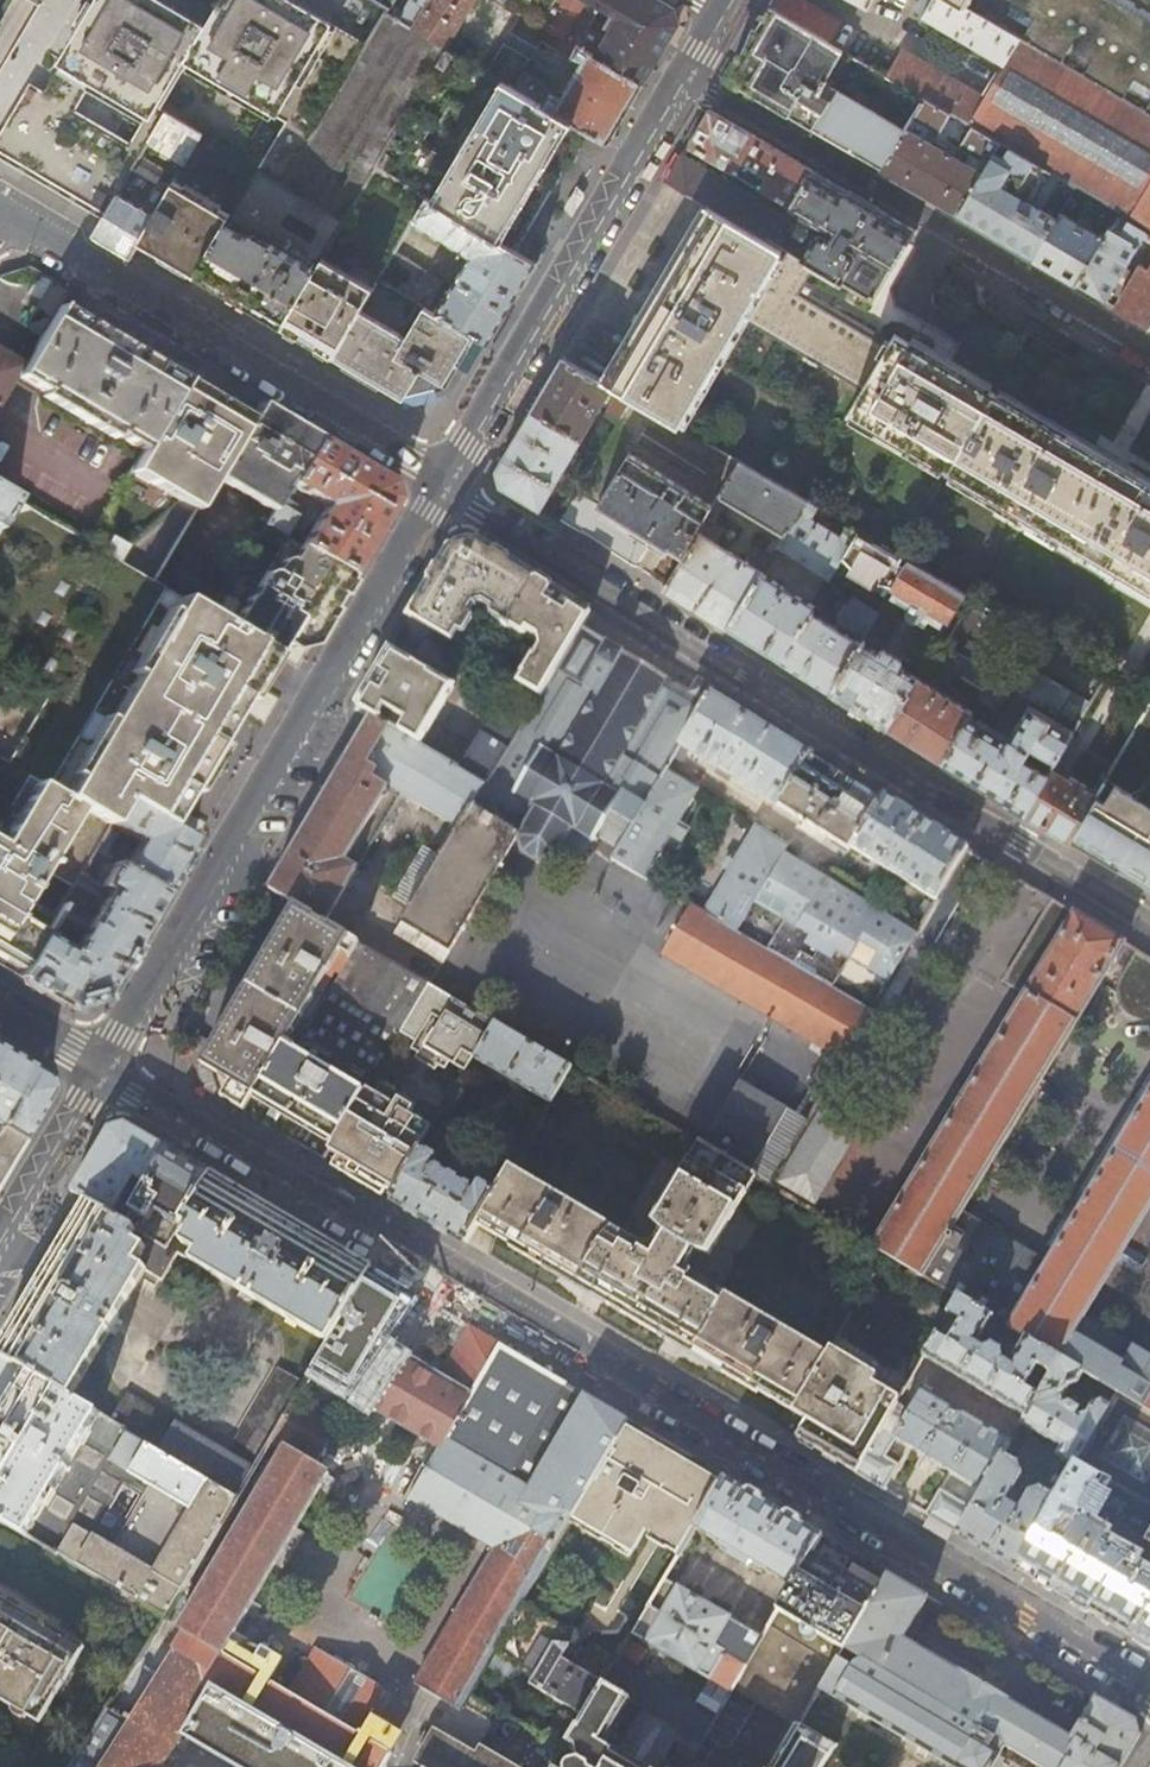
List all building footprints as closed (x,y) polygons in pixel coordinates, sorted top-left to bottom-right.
[(167,0),(97,0),(65,55),(42,95),(27,86),(0,131),(0,148),(9,154),(60,184),(106,212),(132,168),(147,142),(165,112),(155,106),(184,56),(290,120),(261,169),(283,182),(367,42),(298,0),(222,0),(208,24),(167,0)] [(444,48),(472,0),(409,0),(403,11),(392,4),(390,7),(386,14),(444,48)] [(554,0),(503,0),(502,1),(521,13),(540,24),(554,0)] [(540,24),(563,38),(569,41),(641,83),(659,53),(677,22),(672,8),(658,0),(554,0),(540,24)] [(768,7),(829,43),(841,23),(803,0),(772,0),(768,7)] [(866,8),(871,0),(852,0),(866,8)] [(956,0),(920,0),(915,10),(1005,65),(986,99),(904,51),(887,78),(924,99),(950,115),(972,128),(999,143),(1045,171),(1052,175),(1116,213),(1149,233),(1149,115),(956,0)] [(1149,115),(1149,0),(956,0),(1149,115)] [(924,99),(887,78),(829,43),(768,7),(760,21),(743,50),(726,80),(765,103),(839,147),(878,170),(924,99)] [(380,16),(370,10),(360,27),(370,33),(380,16)] [(229,214),(193,275),(237,301),(282,327),(376,166),(445,48),(444,48),(386,14),(384,13),(367,42),(283,182),(261,169),(257,167),(229,214)] [(563,38),(540,24),(521,13),(509,31),(536,47),(540,40),(556,49),(563,38)] [(485,72),(585,131),(606,143),(622,115),(641,83),(569,41),(566,48),(573,52),(570,57),(582,63),(560,101),(540,89),(542,84),(521,72),(528,59),(503,44),(485,72)] [(585,131),(485,72),(445,48),(376,166),(425,197),(514,251),(551,188),(585,131)] [(924,99),(878,170),(917,193),(955,215),(999,143),(972,128),(961,148),(971,155),(966,165),(923,139),(929,130),(938,135),(950,115),(924,99)] [(765,144),(708,110),(697,129),(686,146),(779,200),(789,206),(810,170),(765,144)] [(201,134),(165,112),(147,142),(176,159),(171,168),(178,172),(201,134)] [(999,143),(955,215),(993,238),(1032,261),(1056,220),(1033,206),(1026,202),(1045,171),(999,143)] [(881,212),(810,170),(789,206),(779,200),(776,205),(784,209),(781,214),(681,155),(675,165),(665,182),(706,205),(812,268),(870,302),(913,231),(881,212)] [(376,166),(282,327),(305,341),(332,357),(359,310),(378,278),(394,250),(410,223),(425,197),(376,166)] [(157,184),(132,168),(106,212),(93,237),(109,246),(128,257),(137,242),(153,215),(142,208),(157,184)] [(1052,175),(1045,171),(1026,202),(1033,206),(1052,175)] [(173,181),(153,215),(137,242),(165,258),(193,275),(229,214),(173,181)] [(359,310),(332,357),(374,382),(397,396),(443,384),(457,360),(472,334),(487,343),(509,306),(534,263),(514,251),(425,197),(410,223),(468,257),(455,278),(450,276),(446,283),(450,286),(435,312),(428,308),(445,279),(394,250),(378,278),(417,301),(398,333),(359,310)] [(796,294),(812,268),(706,205),(682,245),(624,345),(602,381),(610,386),(617,390),(679,426),(739,322),(861,394),(851,413),(948,471),(993,394),(920,350),(895,336),(887,349),(866,336),(796,294)] [(1075,286),(1091,295),(1104,303),(1143,238),(1149,242),(1149,233),(1116,213),(1101,239),(1075,286)] [(1056,220),(1032,261),(1052,273),(1075,286),(1101,239),(1060,215),(1056,220)] [(1141,267),(1115,309),(1131,319),(1149,330),(1149,328),(1149,272),(1141,267)] [(67,290),(51,281),(25,326),(41,335),(58,306),(67,290)] [(127,347),(58,306),(41,335),(23,365),(16,377),(42,393),(40,397),(111,439),(113,436),(141,452),(184,380),(127,347)] [(16,377),(23,365),(0,351),(0,404),(16,377)] [(610,386),(602,381),(562,358),(523,424),(496,470),(499,486),(516,496),(538,509),(610,386)] [(213,397),(184,380),(141,452),(129,472),(193,511),(213,478),(249,418),(213,397)] [(738,460),(679,426),(617,390),(604,414),(617,422),(592,464),(585,459),(581,466),(588,471),(559,520),(596,543),(633,566),(652,536),(683,554),(738,460)] [(993,394),(948,471),(1149,589),(1149,486),(1109,462),(993,394)] [(258,404),(249,418),(213,478),(272,512),(280,499),(289,485),(318,439),(286,420),(258,404)] [(391,483),(318,439),(289,485),(320,502),(322,510),(300,546),(351,575),(374,536),(395,500),(391,483)] [(694,607),(727,627),(760,572),(770,556),(804,499),(738,460),(683,554),(663,588),(694,607)] [(13,498),(0,491),(0,521),(13,498)] [(121,800),(172,830),(181,816),(204,776),(275,657),(227,628),(207,616),(208,614),(119,561),(126,548),(109,538),(108,539),(93,531),(85,542),(13,498),(0,521),(0,661),(47,689),(4,764),(0,762),(0,966),(18,977),(68,891),(41,875),(58,847),(84,863),(90,852),(121,800)] [(280,499),(272,512),(264,524),(284,536),(299,510),(280,499)] [(815,505),(804,499),(770,556),(776,560),(781,551),(820,575),(816,582),(823,587),(849,541),(856,529),(846,524),(839,537),(828,530),(831,524),(824,520),(821,526),(808,518),(815,505)] [(881,544),(856,529),(849,541),(873,556),(881,544)] [(474,604),(482,600),(493,607),(491,610),(491,614),(503,621),(502,624),(507,627),(509,625),(528,637),(532,630),(539,634),(540,644),(534,655),(532,653),(522,672),(523,673),(518,681),(540,694),(580,627),(589,610),(583,606),(522,569),(478,542),(449,549),(441,563),(404,625),(424,637),(430,629),(451,641),(457,631),(461,633),(465,632),(472,619),(472,615),(468,614),(474,604)] [(347,582),(351,575),(300,546),(290,563),(285,561),(279,562),(271,574),(266,574),(261,577),(247,600),(245,600),(227,628),(275,657),(276,654),(278,654),(281,649),(292,655),(306,651),(327,616),(330,611),(337,599),(347,582)] [(877,610),(829,691),(857,709),(885,726),(928,655),(964,593),(907,560),(877,610)] [(760,572),(727,627),(753,644),(780,661),(808,611),(815,600),(803,594),(801,598),(760,572)] [(351,585),(347,582),(337,599),(341,601),(351,585)] [(808,611),(780,661),(805,676),(829,691),(877,610),(852,595),(834,627),(808,611)] [(1012,621),(971,597),(943,646),(983,670),(1012,621)] [(333,614),(330,611),(327,616),(306,651),(312,649),(333,614)] [(1020,626),(983,689),(978,698),(996,709),(1022,663),(1025,665),(1041,638),(1020,626)] [(472,809),(517,836),(521,849),(535,859),(550,854),(574,869),(592,840),(595,841),(594,836),(611,809),(633,823),(667,769),(673,756),(706,702),(685,690),(609,644),(580,627),(540,694),(524,722),(488,784),(472,809)] [(419,745),(450,688),(390,652),(357,708),(371,717),(419,745)] [(928,655),(885,726),(913,743),(942,761),(968,715),(971,710),(930,685),(942,664),(928,655)] [(968,715),(942,761),(982,787),(1023,812),(1046,774),(1023,760),(1031,747),(1035,749),(1031,756),(1039,761),(1043,754),(1054,761),(1089,702),(1032,669),(1019,693),(1055,714),(1051,719),(1028,705),(1006,738),(968,715)] [(983,689),(961,675),(956,684),(978,698),(983,689)] [(940,895),(970,844),(927,818),(885,792),(882,797),(832,766),(812,754),(814,749),(804,743),(764,718),(716,689),(706,702),(673,756),(682,760),(689,748),(778,805),(779,803),(806,820),(802,825),(820,836),(825,830),(850,846),(854,843),(940,895)] [(1105,778),(1134,796),(1149,769),(1149,703),(1105,778)] [(524,722),(496,705),(459,767),(488,784),(524,722)] [(443,960),(517,836),(472,809),(488,784),(459,767),(419,745),(371,717),(335,779),(288,859),(271,888),(298,905),(326,921),(400,795),(402,793),(458,826),(439,857),(421,847),(393,896),(409,906),(395,931),(443,960)] [(697,788),(667,769),(633,823),(614,857),(645,875),(668,835),(671,834),(676,837),(681,829),(676,823),(697,788)] [(1046,774),(1023,812),(1045,826),(1067,840),(1093,796),(1050,769),(1046,774)] [(1148,807),(1109,784),(1098,802),(1093,800),(1069,841),(1149,889),(1149,802),(1148,807)] [(121,800),(90,852),(98,858),(105,862),(108,856),(103,852),(116,830),(124,836),(125,835),(137,842),(132,850),(122,844),(109,864),(111,865),(163,894),(171,880),(193,843),(172,830),(121,800)] [(911,945),(923,925),(833,871),(828,875),(796,856),(798,852),(795,848),(756,824),(734,860),(727,856),(722,865),(727,868),(728,871),(704,910),(872,1009),(911,945)] [(988,855),(970,844),(940,895),(936,901),(931,910),(923,925),(911,945),(934,956),(988,855)] [(90,852),(84,863),(81,869),(89,874),(98,858),(90,852)] [(68,891),(18,977),(23,980),(30,984),(59,1001),(65,1005),(98,996),(104,995),(106,991),(114,977),(163,894),(111,865),(98,886),(78,874),(68,891)] [(1047,1263),(964,1210),(1126,939),(1041,887),(1033,898),(1047,907),(1008,974),(1028,987),(876,1241),(960,1296),(993,1316),(1026,1337),(1060,1358),(1084,1372),(1118,1393),(1149,1411),(1149,1358),(1083,1317),(1149,1206),(1149,1091),(1047,1263)] [(931,910),(936,901),(930,898),(925,907),(931,910)] [(326,921),(298,905),(270,950),(222,1029),(213,1044),(218,1074),(230,1081),(221,1096),(245,1111),(285,1044),(295,1049),(360,943),(326,921)] [(821,1095),(872,1009),(704,910),(693,905),(663,954),(828,1049),(828,1052),(807,1087),(821,1095)] [(429,983),(360,943),(295,1049),(285,1044),(245,1111),(249,1113),(324,1157),(330,1148),(368,1084),(402,1029),(429,983)] [(1139,947),(1124,972),(1121,981),(1122,990),(1126,1001),(1134,1008),(1143,1012),(1149,1012),(1149,954),(1139,947)] [(473,1057),(496,1021),(429,983),(402,1029),(417,1039),(452,1059),(465,1068),(473,1057)] [(550,1098),(570,1065),(496,1021),(473,1057),(547,1100),(550,1098)] [(218,1074),(213,1044),(202,1039),(194,1051),(205,1089),(221,1096),(218,1074)] [(452,1059),(417,1039),(413,1047),(419,1050),(417,1056),(437,1068),(441,1063),(447,1067),(452,1059)] [(18,1140),(47,1090),(43,1076),(4,1052),(0,1050),(0,1128),(18,1140)] [(771,1180),(806,1120),(740,1081),(703,1141),(757,1174),(771,1180)] [(421,1146),(433,1125),(368,1084),(330,1148),(352,1163),(347,1171),(360,1179),(363,1176),(367,1179),(388,1192),(391,1191),(393,1192),(421,1146)] [(870,1114),(834,1092),(785,1176),(821,1197),(870,1114)] [(137,1194),(165,1148),(142,1134),(125,1124),(107,1129),(92,1155),(70,1192),(85,1202),(110,1215),(128,1185),(134,1188),(131,1192),(137,1194)] [(8,1156),(18,1140),(0,1128),(0,1170),(8,1156)] [(643,1246),(512,1167),(496,1191),(477,1224),(525,1252),(605,1300),(696,1353),(750,1385),(792,1410),(824,1355),(694,1277),(691,1266),(698,1255),(693,1252),(709,1256),(757,1174),(703,1141),(653,1221),(664,1234),(658,1233),(652,1243),(643,1246)] [(438,1156),(421,1146),(393,1192),(391,1197),(426,1218),(465,1241),(477,1224),(496,1191),(465,1172),(459,1179),(452,1175),(435,1164),(438,1156)] [(131,1192),(129,1197),(133,1200),(121,1222),(166,1246),(209,1173),(173,1152),(165,1148),(137,1194),(131,1192)] [(0,1346),(0,1356),(70,1398),(144,1271),(161,1280),(176,1254),(325,1343),(369,1269),(345,1254),(289,1221),(209,1173),(166,1246),(121,1222),(110,1215),(85,1202),(71,1226),(44,1271),(13,1324),(0,1346)] [(410,1293),(369,1269),(325,1343),(304,1377),(326,1390),(337,1373),(347,1356),(356,1362),(370,1338),(380,1343),(410,1293)] [(993,1345),(985,1350),(976,1344),(993,1316),(960,1296),(951,1313),(962,1319),(962,1322),(949,1342),(938,1334),(926,1354),(1025,1417),(1037,1397),(1026,1389),(1025,1387),(1038,1366),(1050,1373),(1060,1358),(1026,1337),(1009,1365),(1000,1359),(1001,1350),(993,1345)] [(470,1397),(501,1346),(468,1326),(437,1377),(470,1397)] [(380,1343),(370,1338),(356,1362),(347,1356),(337,1373),(326,1390),(436,1455),(443,1443),(470,1397),(437,1377),(420,1368),(380,1343)] [(884,1385),(888,1377),(832,1344),(824,1355),(792,1410),(806,1419),(797,1437),(811,1445),(855,1471),(900,1395),(884,1385)] [(628,1421),(501,1346),(470,1397),(443,1443),(524,1490),(512,1510),(537,1525),(529,1538),(552,1551),(572,1518),(628,1421)] [(237,1496),(112,1422),(70,1398),(0,1356),(0,1521),(166,1618),(237,1496)] [(1084,1372),(1060,1358),(1050,1373),(1037,1397),(1025,1417),(1022,1424),(1060,1448),(1056,1455),(1057,1459),(1073,1468),(1109,1407),(1100,1402),(1092,1404),(1088,1413),(1079,1416),(1075,1413),(1077,1409),(1068,1404),(1064,1405),(1061,1399),(1069,1386),(1077,1385),(1084,1372)] [(1004,1453),(1010,1442),(955,1407),(957,1401),(952,1398),(948,1403),(931,1392),(934,1386),(928,1382),(912,1407),(907,1403),(929,1366),(921,1362),(900,1395),(855,1471),(884,1488),(901,1461),(896,1457),(898,1454),(889,1448),(898,1433),(983,1487),(1004,1453)] [(272,1441),(296,1399),(305,1383),(279,1367),(228,1454),(128,1395),(112,1422),(237,1496),(270,1444),(272,1441)] [(1118,1393),(1109,1407),(1073,1468),(1056,1498),(1016,1566),(1043,1582),(1140,1640),(1149,1646),(1149,1576),(1131,1563),(1141,1546),(1149,1551),(1149,1532),(1145,1540),(1138,1536),(1136,1537),(1128,1533),(1119,1549),(1083,1526),(1108,1484),(1134,1499),(1135,1501),(1131,1506),(1149,1518),(1149,1411),(1118,1393)] [(340,1425),(296,1399),(272,1441),(270,1444),(279,1453),(312,1473),(340,1425)] [(660,1440),(628,1421),(572,1518),(633,1553),(645,1531),(679,1550),(693,1527),(722,1476),(710,1469),(660,1440)] [(512,1510),(524,1490),(443,1443),(436,1455),(406,1503),(490,1552),(529,1538),(537,1525),(512,1510)] [(312,1473),(279,1453),(250,1502),(168,1639),(173,1642),(163,1658),(194,1677),(201,1681),(215,1658),(219,1651),(226,1639),(241,1615),(254,1623),(262,1609),(248,1601),(250,1597),(266,1571),(271,1562),(281,1568),(300,1536),(290,1530),(295,1521),(309,1499),(315,1488),(325,1494),(331,1484),(312,1473)] [(1022,1464),(1004,1453),(983,1487),(980,1493),(977,1498),(973,1505),(957,1532),(988,1550),(1016,1566),(1056,1498),(1040,1489),(1030,1492),(1018,1512),(1016,1506),(1012,1504),(1008,1506),(1006,1505),(1025,1473),(1022,1464)] [(762,1500),(722,1476),(693,1527),(724,1545),(722,1549),(761,1572),(763,1569),(793,1586),(823,1536),(794,1519),(762,1500)] [(957,1532),(973,1505),(941,1487),(926,1513),(957,1532)] [(977,1498),(980,1493),(973,1490),(971,1494),(977,1498)] [(854,1555),(823,1536),(793,1586),(762,1637),(732,1689),(798,1724),(800,1724),(820,1689),(885,1573),(854,1555)] [(411,1687),(456,1713),(467,1695),(491,1654),(522,1601),(552,1551),(529,1538),(490,1552),(411,1687)] [(730,1692),(732,1689),(762,1637),(678,1586),(685,1571),(672,1563),(631,1632),(730,1692)] [(885,1573),(820,1689),(952,1766),(989,1766),(1002,1744),(1041,1766),(1120,1766),(1126,1757),(1139,1735),(1135,1721),(1094,1696),(1069,1736),(900,1635),(923,1595),(885,1573)] [(40,1722),(86,1647),(3,1598),(1,1601),(0,1600),(0,1698),(40,1722)] [(582,1719),(602,1685),(614,1662),(582,1644),(572,1661),(563,1656),(576,1633),(522,1601),(491,1654),(532,1680),(528,1687),(582,1719)] [(602,1685),(629,1701),(642,1709),(680,1731),(700,1742),(715,1718),(634,1670),(645,1652),(626,1642),(614,1662),(602,1685)] [(384,1689),(314,1648),(285,1698),(356,1738),(384,1689)] [(163,1658),(99,1766),(174,1766),(188,1744),(185,1742),(185,1733),(202,1705),(194,1677),(163,1658)] [(215,1658),(201,1681),(194,1677),(202,1705),(185,1733),(185,1742),(188,1744),(229,1766),(382,1766),(388,1756),(357,1739),(356,1738),(285,1698),(259,1683),(246,1676),(215,1658)] [(670,1748),(680,1731),(642,1709),(617,1755),(604,1747),(629,1701),(602,1685),(582,1719),(563,1751),(554,1766),(659,1766),(670,1748)] [(838,1746),(800,1724),(798,1724),(773,1766),(825,1766),(838,1746)] [(700,1745),(700,1742),(680,1731),(670,1748),(691,1760),(700,1745)] [(429,1735),(421,1748),(410,1766),(497,1766),(476,1755),(473,1761),(467,1758),(429,1735)]
